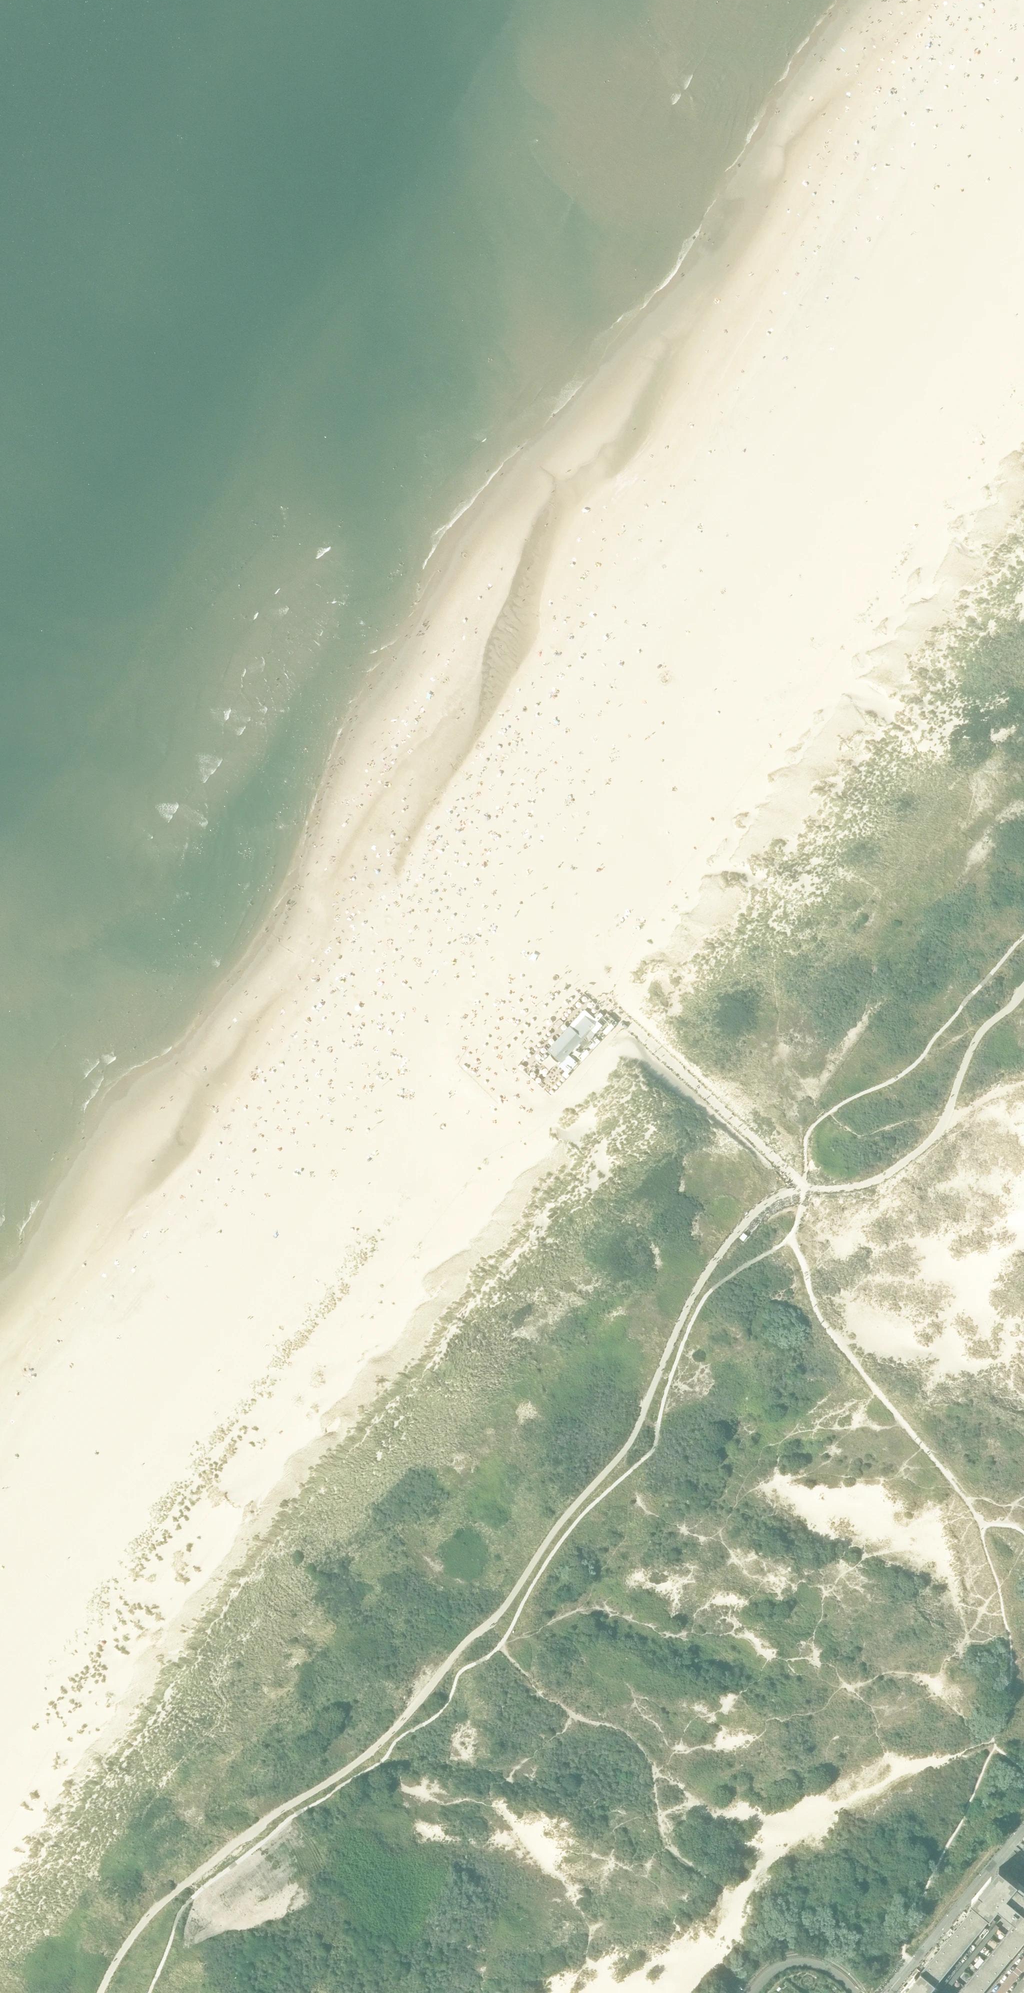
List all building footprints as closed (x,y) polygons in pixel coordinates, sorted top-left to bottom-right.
[(599,1024),(584,1009),(546,1050),(563,1064),(599,1024)] [(897,1992),(928,1992),(931,1989),(936,1983),(939,1980),(946,1971),(953,1962),(961,1953),(968,1944),(975,1935),(983,1926),(990,1917),(999,1907),(1016,1921),(1014,1924),(1005,1935),(1020,1947),(1023,1942),(1023,1888),(1016,1881),(1000,1868),(999,1867),(971,1902),(964,1911),(956,1920),(949,1929),(942,1938),(934,1947),(927,1956),(920,1965),(912,1974),(897,1992)] [(1020,1947),(1005,1935),(998,1944),(1013,1956),(1020,1947)] [(1013,1956),(998,1944),(991,1953),(1005,1965),(1013,1956)] [(1005,1965),(991,1953),(983,1962),(998,1974),(1005,1965)] [(998,1974),(983,1962),(976,1971),(991,1983),(998,1974)] [(991,1983),(976,1971),(969,1980),(983,1992),(991,1983)] [(969,1980),(961,1989),(967,1992),(982,1992),(983,1992),(969,1980)]
